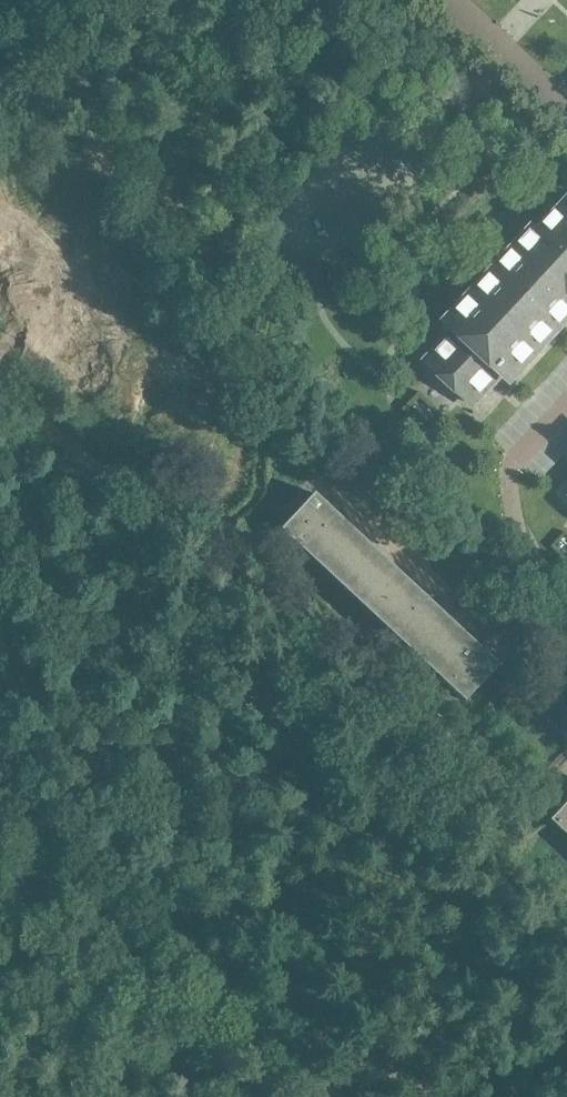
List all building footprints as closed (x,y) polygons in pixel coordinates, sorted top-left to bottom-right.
[(477,139),(459,121),(452,127),(471,145),(477,139)] [(479,170),(487,177),(505,159),(497,151),(479,170)] [(541,227),(535,221),(442,321),(450,329),(421,361),(475,412),(505,379),(513,387),(566,330),(566,198),(541,227)] [(498,665),(314,493),(281,530),(464,702),(498,665)] [(555,821),(566,832),(566,808),(555,821)]
